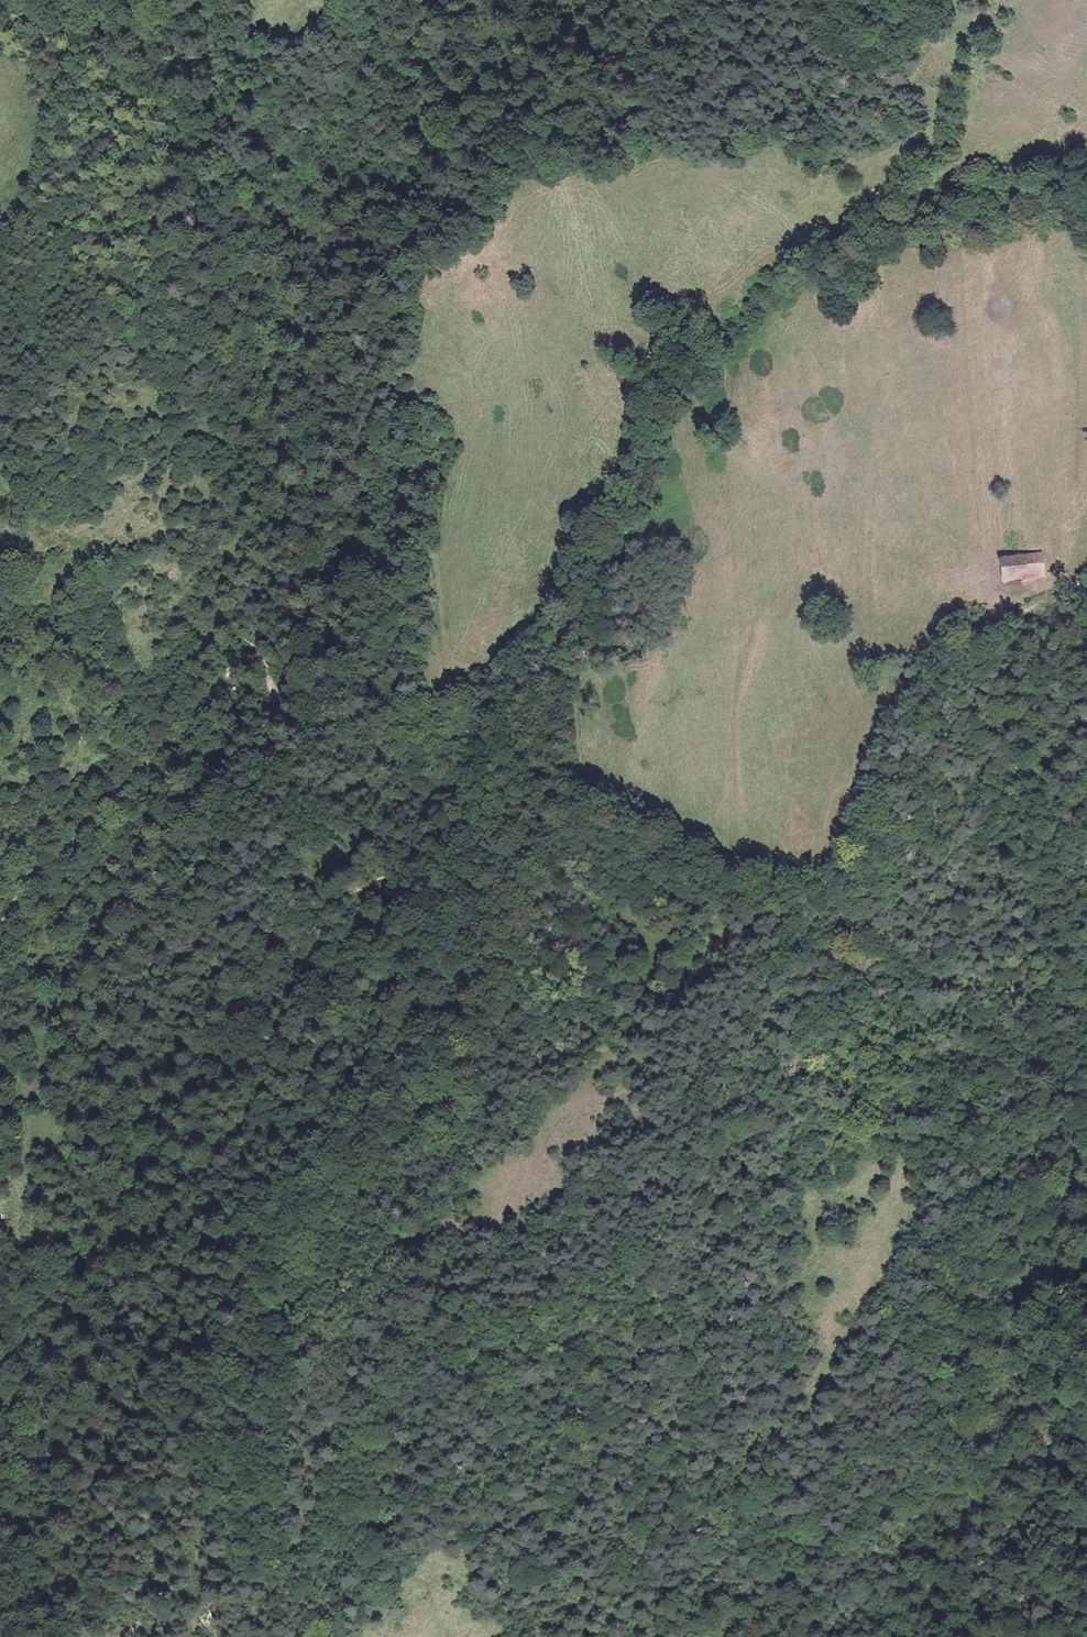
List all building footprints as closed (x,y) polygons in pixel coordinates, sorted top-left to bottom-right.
[(605,353),(597,359),(609,376),(618,370),(605,353)] [(1057,541),(1016,541),(1015,567),(1056,567),(1057,541)]
